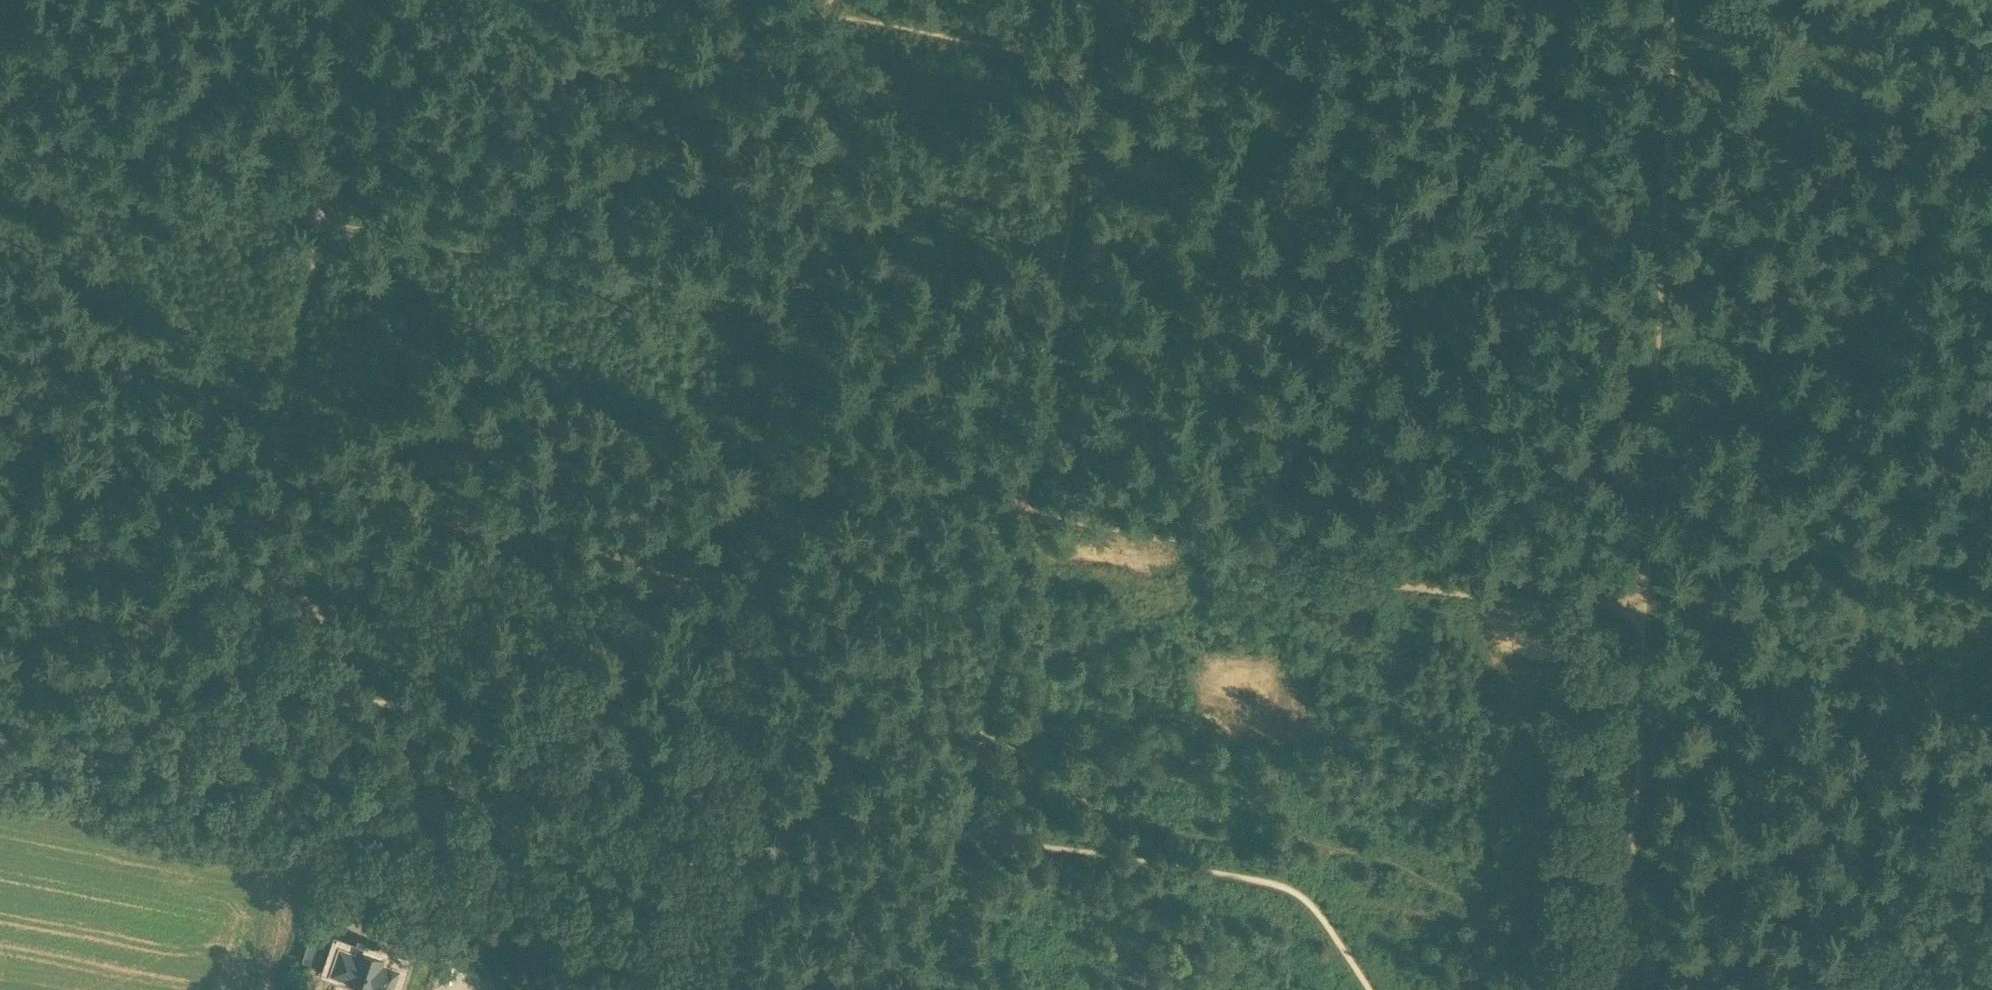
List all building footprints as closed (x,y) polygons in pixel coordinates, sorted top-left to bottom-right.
[(310,937),(302,960),(322,967),(325,958),(334,961),(333,964),(329,966),(333,975),(337,973),(347,976),(345,982),(367,989),(373,989),(374,986),(386,989),(389,989),(397,967),(382,961),(383,957),(357,948),(355,952),(340,946),(339,947),(310,937)]
